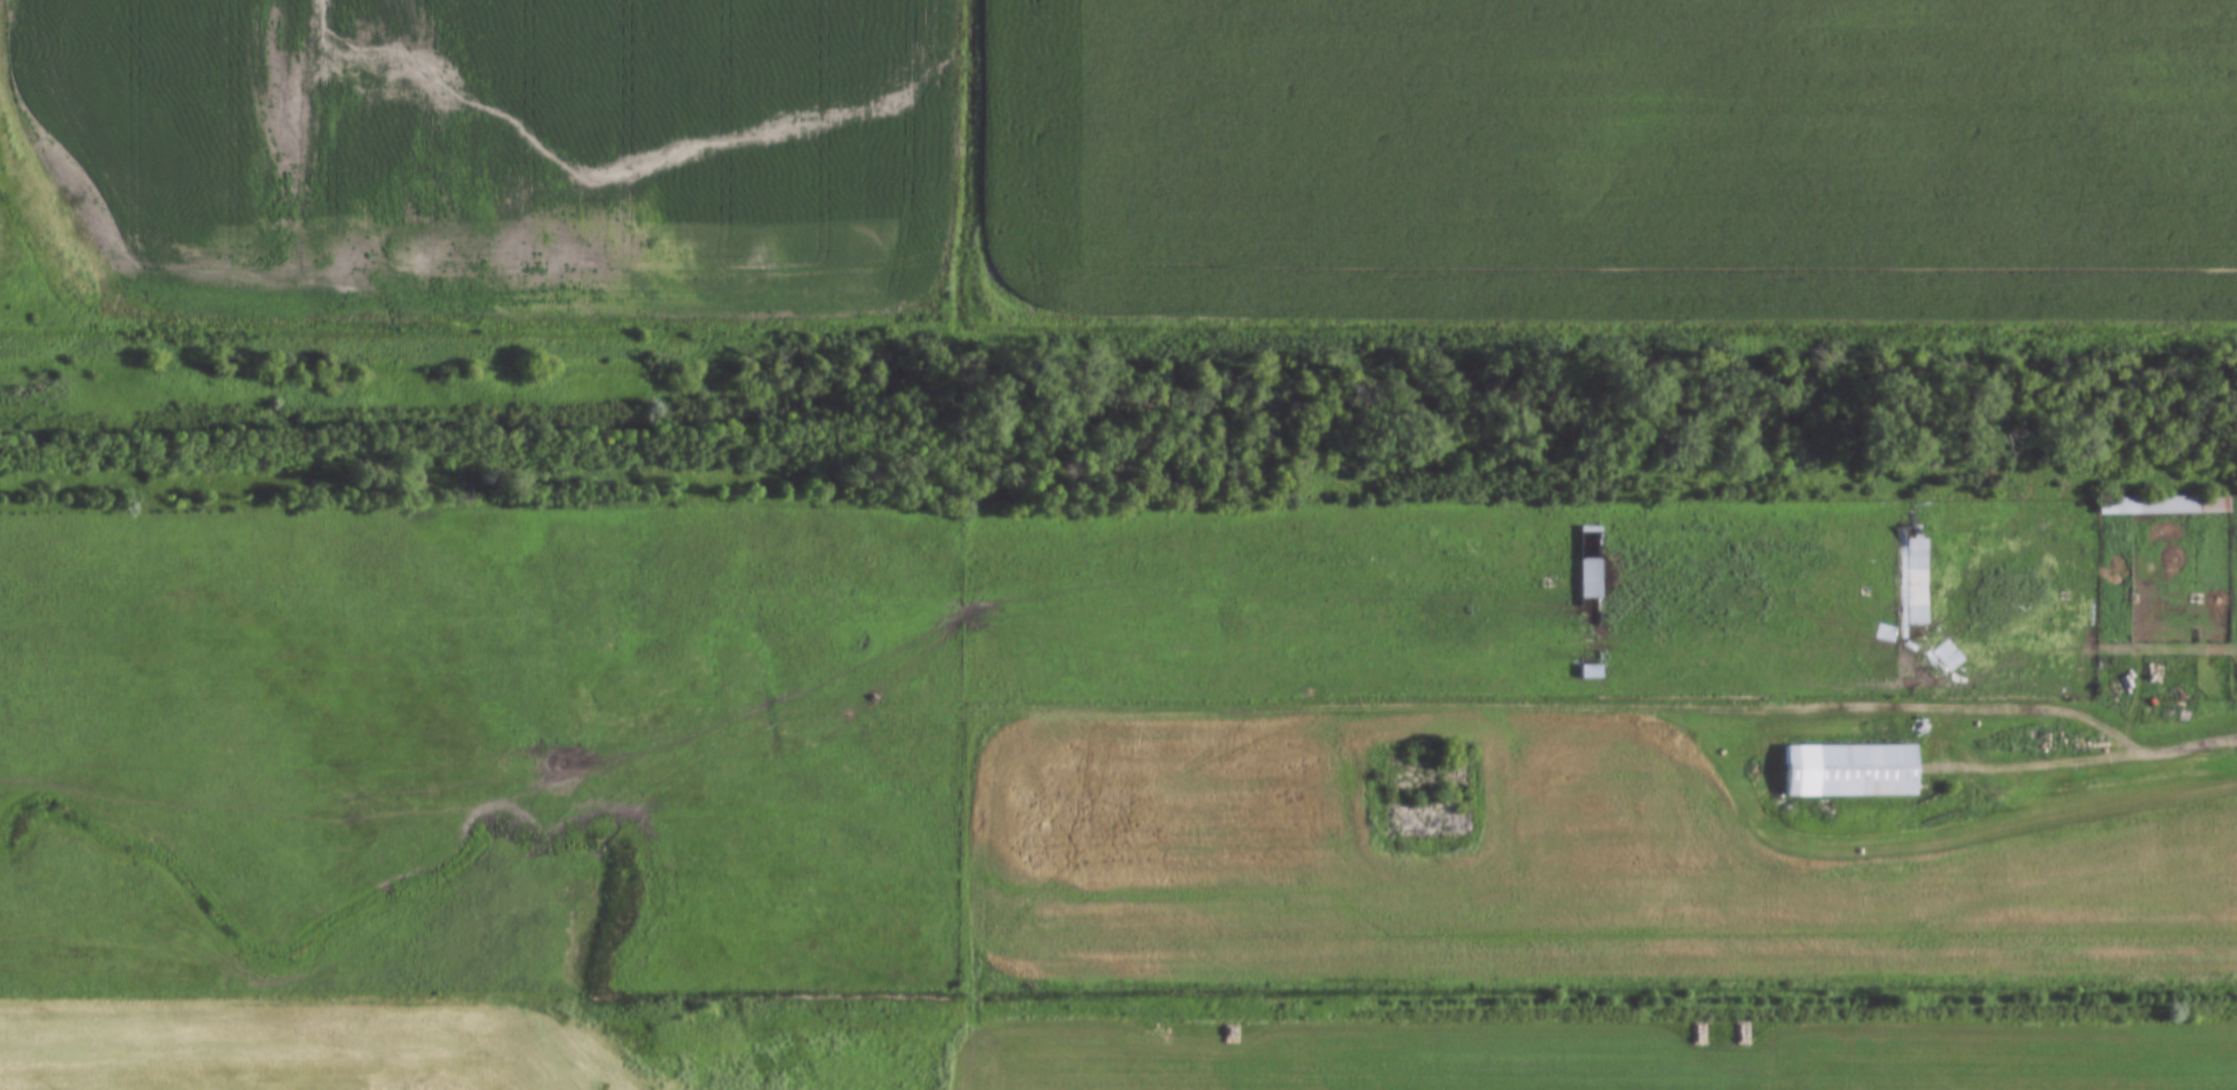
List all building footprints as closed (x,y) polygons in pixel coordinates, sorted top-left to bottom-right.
[(2096,515),(2236,515),(2236,498),(2096,497),(2096,515)] [(1915,603),(1914,603),(1914,526),(1895,526),(1895,679),(1915,679),(1915,603)] [(1597,599),(1597,559),(1578,559),(1578,599),(1597,599)] [(1579,679),(1597,679),(1597,652),(1579,652),(1579,679)] [(1783,745),(1783,797),(1913,797),(1913,745),(1783,745)]
